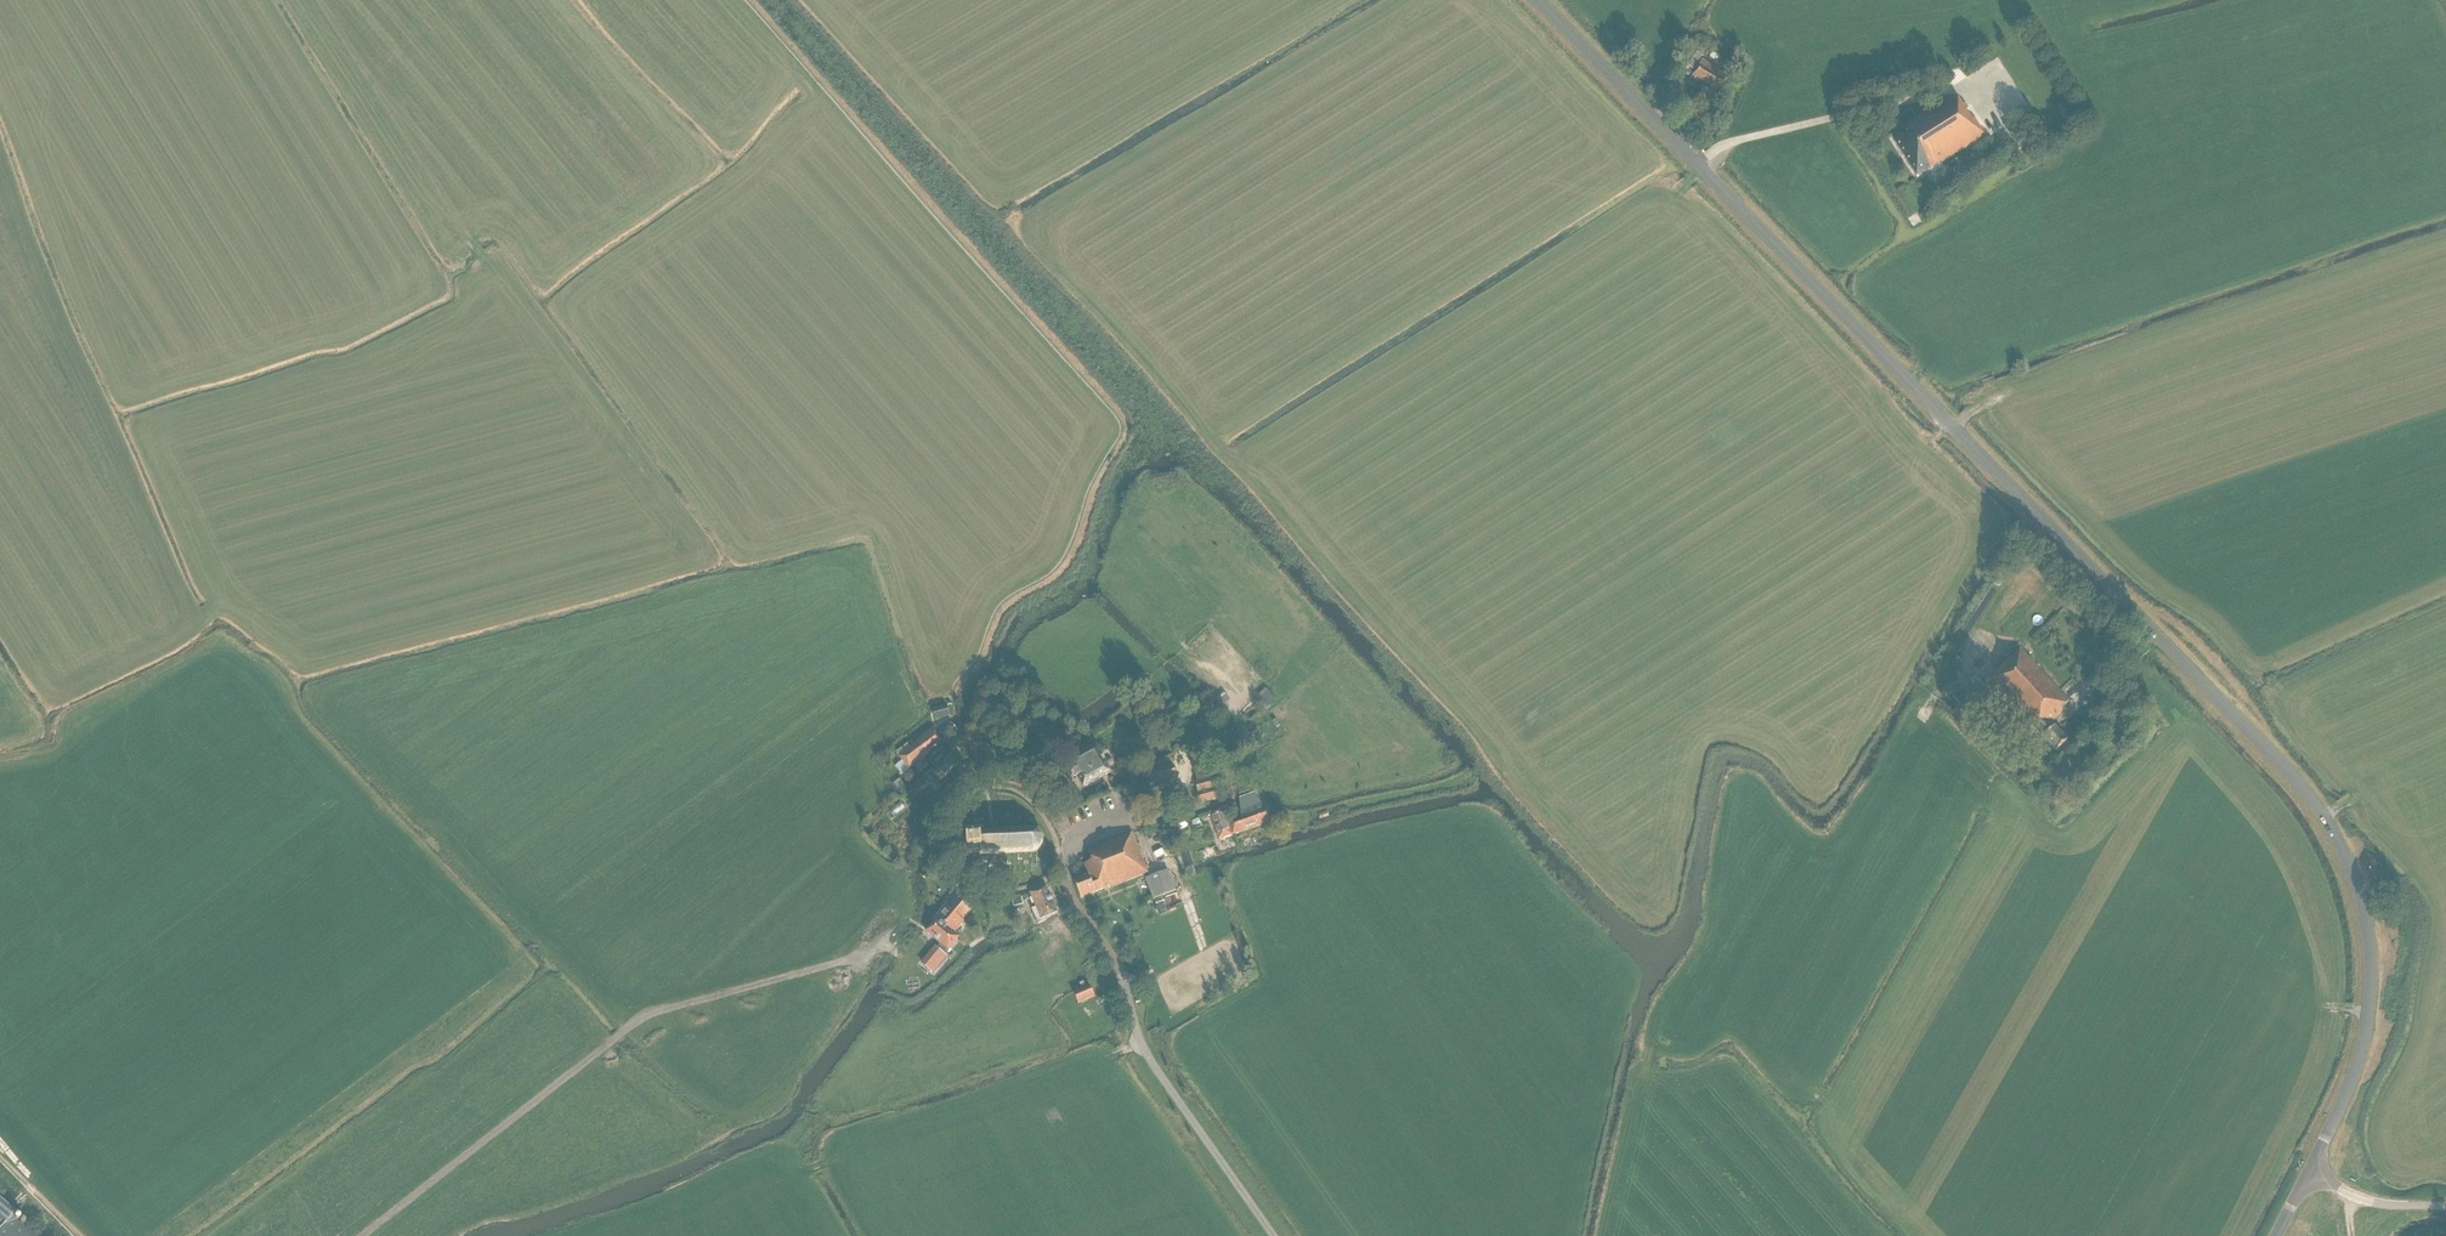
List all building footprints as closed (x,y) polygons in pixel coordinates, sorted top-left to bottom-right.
[(1702,57),(1691,51),(1683,65),(1693,71),(1702,57)] [(1719,92),(1728,77),(1702,60),(1693,75),(1719,92)] [(1962,107),(1955,96),(1891,137),(1918,178),(1986,135),(1966,104),(1964,106),(1962,107)] [(2060,710),(2069,701),(2020,649),(1985,682),(2030,730),(2033,727),(2056,752),(2068,741),(2050,722),(2062,712),(2060,710)] [(1268,707),(1277,698),(1268,689),(1259,697),(1268,707)] [(1974,707),(1956,689),(1951,695),(1968,713),(1974,707)] [(2107,704),(2114,698),(2105,689),(2099,695),(2107,704)] [(1221,705),(1231,700),(1226,692),(1216,697),(1221,705)] [(1210,700),(1201,707),(1213,720),(1222,713),(1210,700)] [(2118,701),(2113,705),(2128,724),(2133,719),(2118,701)] [(935,715),(936,720),(950,716),(947,707),(936,710),(937,715),(935,715)] [(958,732),(951,723),(940,733),(947,741),(958,732)] [(917,744),(926,755),(943,742),(934,731),(917,744)] [(922,759),(926,755),(917,744),(900,758),(902,761),(895,766),(901,775),(913,766),(916,769),(910,773),(914,778),(928,766),(922,759)] [(926,776),(928,780),(934,775),(939,782),(946,777),(945,776),(958,766),(941,744),(929,754),(932,759),(930,761),(936,768),(926,776)] [(1083,788),(1112,772),(1096,745),(1068,762),(1074,772),(1073,772),(1077,778),(1083,788)] [(1170,781),(1176,779),(1172,765),(1144,774),(1154,802),(1167,798),(1165,793),(1173,790),(1170,781)] [(1213,769),(1217,783),(1227,780),(1223,767),(1213,769)] [(1218,799),(1215,788),(1212,778),(1195,782),(1198,792),(1196,793),(1199,804),(1218,799)] [(1254,790),(1251,781),(1238,784),(1239,794),(1254,790)] [(906,791),(902,783),(896,786),(901,794),(906,791)] [(1239,798),(1242,817),(1228,822),(1232,836),(1272,822),(1267,808),(1262,810),(1258,799),(1255,793),(1239,798)] [(893,815),(906,809),(903,802),(890,808),(893,815)] [(1219,840),(1232,836),(1228,822),(1227,823),(1222,809),(1210,813),(1219,840)] [(1039,849),(1043,843),(1042,836),(1038,831),(1031,830),(979,833),(979,834),(978,834),(978,837),(967,838),(968,851),(979,850),(979,853),(980,852),(981,854),(1033,851),(1039,849)] [(1146,870),(1149,869),(1148,866),(1146,867),(1132,834),(1088,851),(1092,862),(1083,865),(1087,875),(1073,881),(1080,898),(1095,893),(1095,892),(1108,888),(1109,889),(1148,873),(1146,870)] [(1183,862),(1192,858),(1187,844),(1178,848),(1183,862)] [(947,865),(946,857),(934,859),(936,867),(943,866),(943,865),(947,865)] [(1153,900),(1176,891),(1168,871),(1145,879),(1153,900)] [(971,888),(967,885),(961,892),(965,895),(971,888)] [(1045,919),(1057,913),(1046,887),(1030,894),(1036,908),(1032,910),(1038,924),(1046,921),(1045,919)] [(972,908),(958,895),(947,908),(954,914),(962,920),(972,908)] [(1014,907),(1024,904),(1022,897),(1012,900),(1014,907)] [(962,920),(947,908),(938,920),(954,934),(964,922),(962,920)] [(938,920),(937,919),(926,932),(941,945),(923,965),(933,974),(946,957),(943,955),(947,950),(948,951),(959,938),(954,934),(938,920)] [(1078,1004),(1094,997),(1090,986),(1073,993),(1078,1004)] [(12,1218),(0,1231),(0,1235),(32,1235),(12,1218)]
